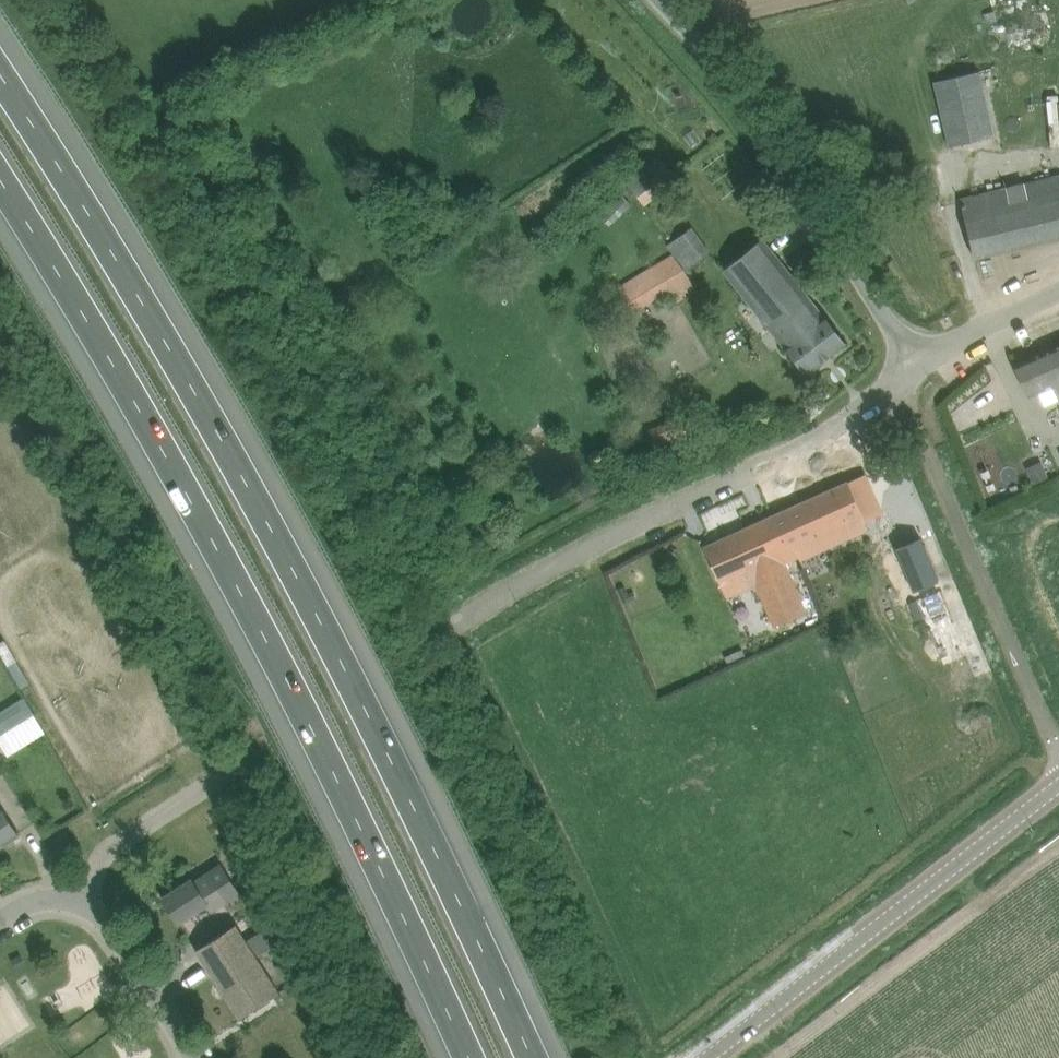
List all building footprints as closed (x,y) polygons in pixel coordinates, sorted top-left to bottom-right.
[(950,146),(993,136),(978,71),(935,81),(950,146)] [(1047,96),(1050,147),(1058,147),(1058,95),(1047,96)] [(909,173),(903,178),(909,185),(914,180),(909,173)] [(982,193),(961,198),(975,257),(1058,237),(1058,176),(982,193)] [(668,244),(667,245),(684,270),(710,251),(692,226),(668,244)] [(823,314),(762,239),(724,269),(806,374),(846,342),(823,314)] [(673,256),(618,287),(634,313),(671,292),(677,303),(687,297),(684,293),(694,287),(684,270),(673,256)] [(1014,364),(1028,397),(1037,393),(1053,386),(1058,399),(1058,344),(1014,364)] [(656,447),(673,441),(689,434),(682,417),(650,430),(656,447)] [(1041,460),(1025,468),(1033,484),(1049,477),(1041,460)] [(848,481),(770,517),(785,551),(795,547),(800,559),(849,537),(869,528),(866,520),(884,512),(866,474),(848,482),(848,481)] [(770,517),(705,546),(704,547),(713,567),(719,581),(747,569),(755,586),(772,625),(804,611),(783,564),(797,558),(798,560),(800,559),(795,547),(785,551),(770,517)] [(919,537),(895,547),(912,591),(937,580),(919,537)] [(923,616),(917,600),(909,603),(915,620),(923,616)] [(21,722),(33,740),(46,732),(34,713),(21,722)] [(8,816),(0,803),(0,847),(20,834),(8,816)] [(197,910),(205,904),(211,912),(240,893),(222,864),(209,872),(195,882),(192,878),(163,897),(179,922),(197,910)] [(280,992),(236,924),(196,949),(240,1017),(280,992)] [(256,932),(263,948),(276,943),(268,927),(256,932)]
